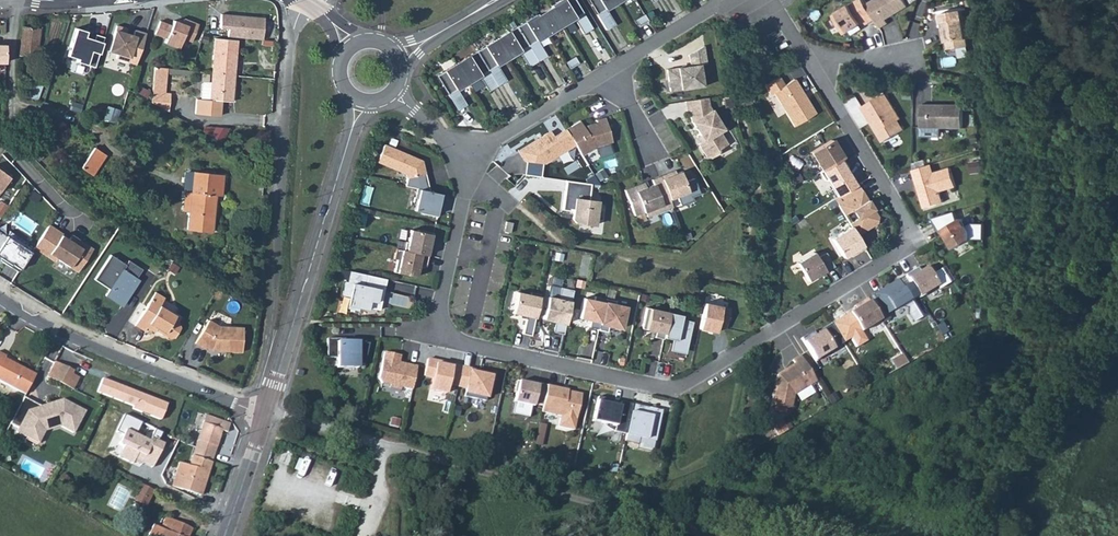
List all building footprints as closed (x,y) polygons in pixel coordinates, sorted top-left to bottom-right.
[(552,8),(562,25),(577,16),(580,20),(585,17),(574,0),(560,0),(551,6),(552,8)] [(598,19),(603,16),(601,12),(616,3),(614,0),(587,0),(598,19)] [(862,0),(853,0),(830,14),(842,33),(863,20),(865,23),(873,18),(864,3),(862,0)] [(878,26),(886,21),(884,18),(906,4),(903,0),(869,0),(864,3),(873,18),(878,26)] [(552,8),(537,16),(547,34),(562,25),(552,8)] [(945,40),(946,47),(967,44),(961,8),(938,12),(941,32),(944,31),(945,40)] [(643,14),(634,20),(638,27),(647,21),(643,14)] [(263,19),(220,15),(219,28),(227,29),(227,37),(261,40),(263,19)] [(536,15),(516,27),(530,50),(535,47),(533,43),(547,34),(537,16),(536,15)] [(170,31),(158,27),(154,40),(165,44),(164,48),(178,53),(180,48),(182,41),(191,44),(194,33),(190,32),(193,24),(182,21),(181,25),(180,28),(176,27),(171,26),(170,31)] [(19,56),(26,57),(37,58),(40,29),(23,27),(19,56)] [(128,30),(117,27),(109,52),(118,54),(116,60),(137,66),(146,35),(135,32),(133,37),(126,35),(128,30)] [(516,27),(498,38),(509,57),(522,49),(525,53),(530,50),(516,27)] [(75,29),(67,57),(77,60),(76,63),(95,69),(104,38),(96,36),(94,41),(85,39),(87,32),(75,29)] [(498,38),(476,51),(490,74),(495,71),(493,67),(509,57),(498,38)] [(233,76),(236,41),(215,39),(212,73),(233,76)] [(182,41),(180,48),(189,50),(191,44),(182,41)] [(702,46),(687,54),(688,65),(665,69),(668,91),(701,86),(698,65),(705,64),(702,46)] [(476,51),(456,63),(467,82),(482,73),(485,77),(490,74),(476,51)] [(574,57),(565,62),(569,69),(578,63),(574,57)] [(456,63),(436,76),(450,99),(455,96),(452,92),(467,82),(456,63)] [(165,90),(166,89),(168,69),(155,67),(152,89),(165,90)] [(195,99),(194,114),(218,116),(219,101),(231,102),(233,76),(212,73),(211,82),(205,82),(203,84),(201,99),(195,99)] [(30,86),(40,93),(47,81),(37,74),(30,86)] [(797,86),(792,78),(782,84),(777,76),(763,85),(768,93),(771,91),(792,125),(813,112),(804,97),(803,98),(796,86),(797,86)] [(804,97),(797,86),(796,86),(803,98),(804,97)] [(147,98),(150,92),(140,87),(137,92),(147,98)] [(163,109),(164,102),(165,90),(152,89),(151,103),(163,109)] [(898,117),(882,92),(860,105),(882,140),(901,128),(896,119),(898,117)] [(705,97),(684,101),(686,111),(688,110),(690,122),(703,142),(698,145),(705,156),(710,158),(718,152),(716,150),(726,144),(718,131),(722,129),(707,105),(705,97)] [(919,102),(919,126),(922,125),(938,126),(961,126),(961,103),(919,102)] [(578,119),(563,128),(564,129),(569,137),(573,142),(579,153),(594,145),(610,140),(603,116),(594,118),(594,120),(595,122),(591,123),(591,121),(584,123),(581,125),(578,119)] [(564,129),(563,128),(552,135),(549,129),(516,149),(522,159),(541,161),(573,142),(569,137),(564,129)] [(809,150),(820,168),(840,157),(829,138),(809,150)] [(382,143),(375,161),(404,173),(406,177),(404,185),(409,186),(411,175),(423,172),(420,159),(382,143)] [(93,176),(107,156),(95,148),(81,169),(93,176)] [(38,161),(43,157),(36,149),(31,152),(38,161)] [(846,166),(840,157),(820,168),(817,170),(822,179),(825,178),(829,186),(839,180),(840,182),(849,177),(844,167),(846,166)] [(927,163),(911,168),(918,192),(919,191),(921,195),(920,197),(923,206),(941,201),(938,190),(954,185),(948,166),(932,171),(930,172),(927,163)] [(9,178),(0,171),(0,190),(9,178)] [(191,192),(189,212),(187,230),(212,232),(216,195),(221,196),(223,175),(185,171),(183,191),(186,191),(191,192)] [(673,171),(659,177),(668,199),(687,192),(683,183),(685,182),(681,171),(675,174),(673,171)] [(582,178),(582,181),(589,182),(597,183),(591,173),(582,178)] [(645,217),(671,207),(668,199),(659,177),(623,190),(633,216),(643,212),(645,217)] [(587,198),(589,182),(582,181),(564,178),(560,208),(568,209),(568,207),(572,208),(571,209),(570,217),(574,221),(592,224),(595,199),(587,198)] [(875,221),(876,216),(874,211),(872,212),(870,209),(871,208),(856,182),(832,197),(842,213),(850,209),(855,217),(847,222),(849,225),(855,234),(875,221)] [(437,206),(440,192),(415,187),(413,196),(415,196),(413,208),(419,210),(419,212),(435,215),(436,209),(435,209),(435,206),(437,206)] [(953,210),(930,217),(938,230),(941,229),(952,247),(968,237),(982,238),(983,222),(969,221),(965,224),(960,216),(956,219),(953,210)] [(510,221),(504,220),(502,229),(508,231),(510,221)] [(48,225),(33,248),(54,262),(56,259),(76,272),(92,249),(77,239),(76,241),(69,237),(67,240),(60,236),(62,234),(48,225)] [(849,225),(830,237),(841,256),(853,249),(854,251),(862,246),(855,234),(849,225)] [(401,248),(426,254),(429,240),(428,239),(428,236),(430,237),(431,231),(415,227),(415,229),(408,228),(405,240),(403,240),(401,248)] [(17,272),(32,249),(25,244),(26,243),(8,231),(5,236),(0,233),(0,261),(17,272)] [(401,248),(393,247),(391,257),(394,257),(392,270),(414,275),(417,262),(424,264),(426,254),(401,248)] [(824,252),(824,251),(815,256),(811,251),(795,261),(806,279),(815,274),(815,275),(832,265),(824,252)] [(110,255),(94,280),(109,289),(105,296),(121,306),(138,281),(135,279),(142,269),(127,260),(125,265),(110,255)] [(916,265),(903,273),(917,296),(927,290),(926,289),(936,283),(925,264),(918,269),(916,265)] [(364,272),(348,269),(345,280),(342,279),(340,293),(347,294),(345,306),(356,308),(356,306),(365,307),(367,299),(369,299),(372,286),(363,284),(362,281),(363,281),(364,272)] [(885,312),(898,304),(907,306),(906,312),(911,321),(919,316),(911,303),(896,278),(865,296),(877,315),(884,311),(885,312)] [(561,334),(571,290),(558,287),(555,298),(545,296),(541,319),(553,321),(550,332),(561,334)] [(528,335),(538,294),(528,292),(528,294),(515,291),(510,313),(524,316),(520,333),(528,335)] [(154,294),(149,302),(158,307),(163,299),(154,294)] [(596,327),(603,296),(593,294),(592,298),(582,296),(577,316),(588,319),(587,325),(596,327)] [(613,299),(603,296),(596,327),(596,328),(605,330),(606,324),(619,327),(624,305),(613,303),(613,299)] [(877,315),(865,296),(855,302),(857,305),(854,307),(847,311),(859,330),(879,317),(877,315)] [(703,301),(697,327),(714,331),(715,325),(723,326),(728,307),(703,301)] [(149,302),(134,327),(143,333),(145,329),(153,334),(155,331),(156,330),(163,334),(162,336),(169,340),(173,339),(179,329),(178,325),(172,321),(174,317),(158,307),(149,302)] [(667,311),(644,306),(640,327),(654,330),(652,335),(661,337),(662,333),(667,311)] [(680,314),(667,311),(662,333),(674,336),(672,347),(684,349),(690,320),(679,317),(680,314)] [(207,322),(193,344),(203,350),(204,348),(210,352),(240,354),(242,330),(218,328),(207,322)] [(811,329),(799,337),(813,360),(822,355),(821,353),(831,347),(827,340),(829,339),(821,327),(815,330),(816,331),(813,333),(813,332),(811,329)] [(336,334),(327,334),(325,353),(335,354),(334,364),(355,365),(356,362),(362,362),(367,341),(356,340),(356,339),(342,338),(335,337),(336,334)] [(410,388),(415,364),(405,362),(405,365),(396,363),(397,360),(399,353),(382,350),(376,376),(379,381),(387,383),(387,386),(398,388),(398,385),(410,388)] [(900,353),(889,359),(895,368),(905,362),(900,353)] [(25,395),(36,374),(4,358),(5,356),(0,354),(0,382),(25,395)] [(798,354),(790,359),(792,362),(784,368),(785,369),(779,372),(778,371),(775,373),(769,404),(785,407),(788,395),(814,379),(798,354)] [(434,359),(425,357),(421,373),(430,375),(427,387),(444,391),(446,382),(455,384),(459,365),(450,362),(449,365),(434,362),(434,359)] [(72,391),(77,379),(70,376),(72,372),(54,363),(46,379),(72,391)] [(477,368),(459,365),(455,384),(464,386),(462,394),(483,399),(489,374),(477,372),(477,368)] [(531,402),(540,404),(545,383),(527,379),(527,381),(514,378),(511,390),(513,391),(511,400),(531,404),(531,402)] [(562,387),(545,383),(540,404),(539,410),(574,417),(579,392),(566,389),(565,390),(562,390),(562,387)] [(624,432),(630,402),(619,400),(618,404),(609,402),(610,398),(596,395),(590,419),(613,424),(612,429),(624,432)] [(23,399),(9,426),(18,430),(16,434),(25,438),(26,436),(35,441),(39,434),(59,428),(73,434),(84,413),(62,401),(39,408),(23,399)] [(646,406),(630,402),(624,432),(622,439),(635,442),(637,435),(653,439),(660,409),(649,406),(648,409),(645,408),(646,406)] [(115,430),(122,415),(108,408),(101,423),(115,430)] [(123,433),(128,423),(130,419),(122,415),(115,430),(123,433)] [(212,462),(222,431),(228,432),(230,423),(206,415),(193,455),(212,462)] [(777,418),(768,423),(775,435),(784,430),(777,418)] [(151,434),(153,430),(130,419),(128,423),(151,434)] [(200,495),(204,483),(205,483),(212,462),(193,455),(190,464),(180,462),(172,486),(200,495)] [(150,501),(154,491),(142,485),(138,495),(150,501)] [(147,507),(150,501),(138,495),(134,501),(147,507)] [(171,532),(180,535),(190,535),(193,529),(165,518),(159,528),(170,533),(171,532)] [(171,532),(170,533),(159,528),(153,525),(148,535),(180,535),(171,532)]
